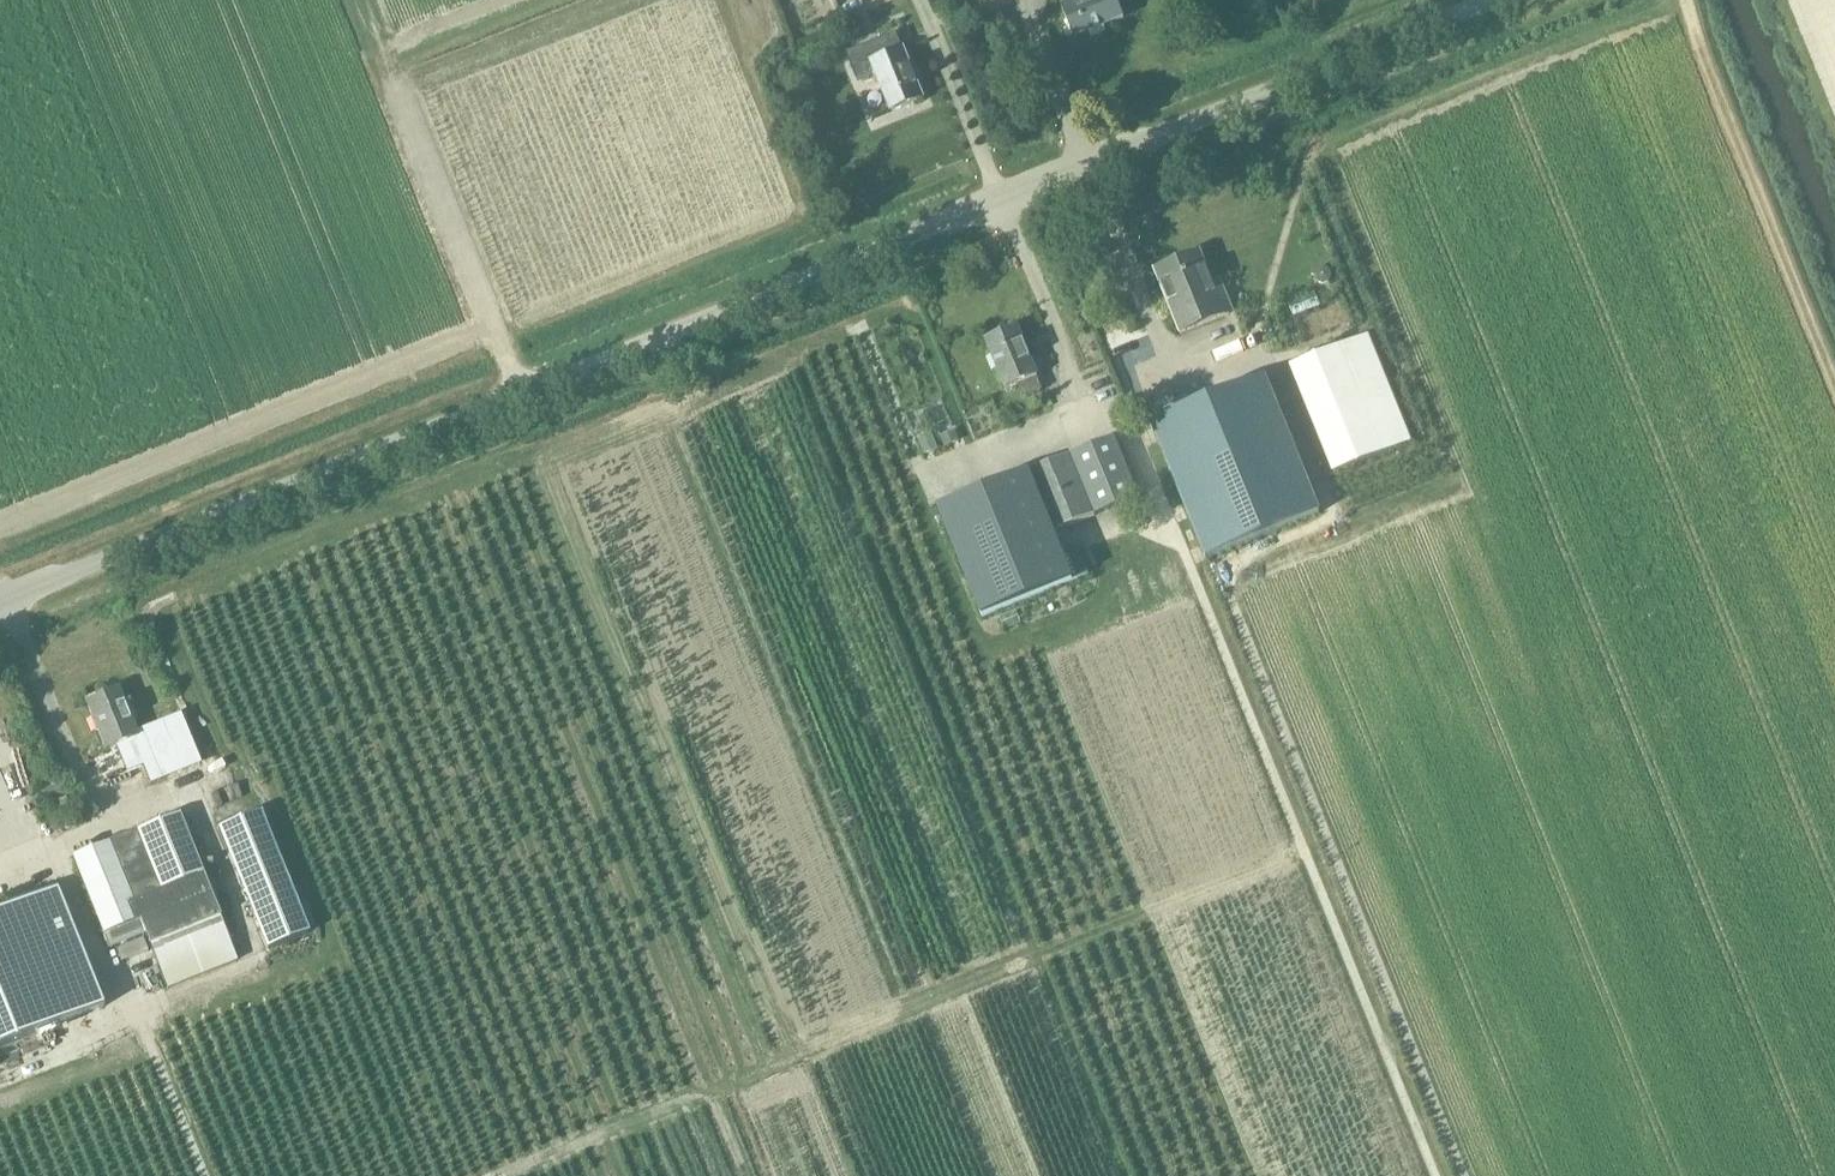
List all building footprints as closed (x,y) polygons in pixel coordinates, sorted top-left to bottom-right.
[(1130,0),(1076,0),(1060,7),(1072,38),(1122,17),(1117,5),(1130,0)] [(994,25),(1001,23),(998,11),(991,13),(994,25)] [(890,111),(921,99),(902,49),(871,62),(890,111)] [(1198,252),(1154,270),(1180,333),(1228,313),(1222,299),(1218,301),(1198,252)] [(1021,397),(1040,390),(1035,377),(1035,376),(1015,327),(984,339),(1004,389),(1016,384),(1021,397)] [(1367,334),(1291,365),(1336,473),(1412,441),(1367,334)] [(1264,376),(1151,423),(1207,559),(1320,512),(1264,376)] [(1094,515),(1137,497),(1113,438),(1070,455),(1069,455),(1027,472),(1027,471),(937,508),(981,617),(1087,574),(1078,551),(1062,557),(1052,532),(1094,515)] [(121,758),(140,751),(134,738),(135,737),(115,688),(83,700),(104,750),(116,745),(121,758)] [(62,812),(69,809),(64,798),(57,800),(62,812)] [(263,949),(307,932),(258,811),(215,828),(263,949)] [(108,948),(142,934),(164,989),(235,960),(177,813),(71,856),(108,948)] [(0,911),(0,1049),(102,1008),(55,889),(0,911)]
